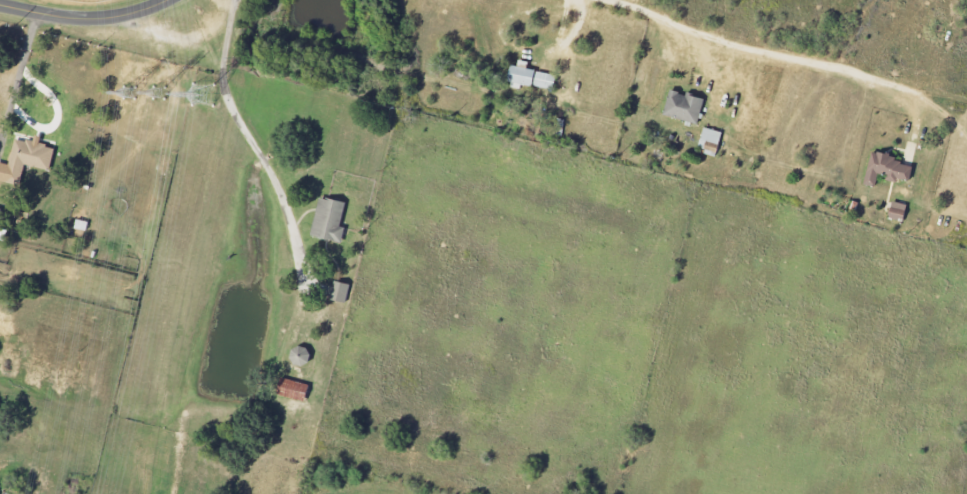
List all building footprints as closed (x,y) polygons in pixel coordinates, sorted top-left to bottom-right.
[(558,74),(513,66),(509,87),(521,89),(522,85),(555,91),(558,74)] [(688,95),(672,90),(664,115),(699,125),(706,99),(688,94),(688,95)] [(721,146),(723,132),(704,129),(700,149),(706,150),(707,143),(721,146)] [(57,148),(16,139),(6,182),(21,186),(26,165),(51,171),(57,148)] [(866,186),(877,188),(879,175),(890,177),(889,182),(899,184),(900,179),(910,181),(914,162),(871,154),(866,186)] [(342,227),(347,203),(321,198),(313,236),(343,243),(346,228),(342,227)] [(890,218),(905,221),(909,206),(894,202),(890,218)] [(7,242),(9,231),(0,229),(0,240),(7,242)] [(332,300),(347,303),(350,285),(335,282),(332,300)] [(314,359),(304,344),(290,353),(299,368),(314,359)] [(279,396),(306,403),(311,386),(284,378),(279,396)]
